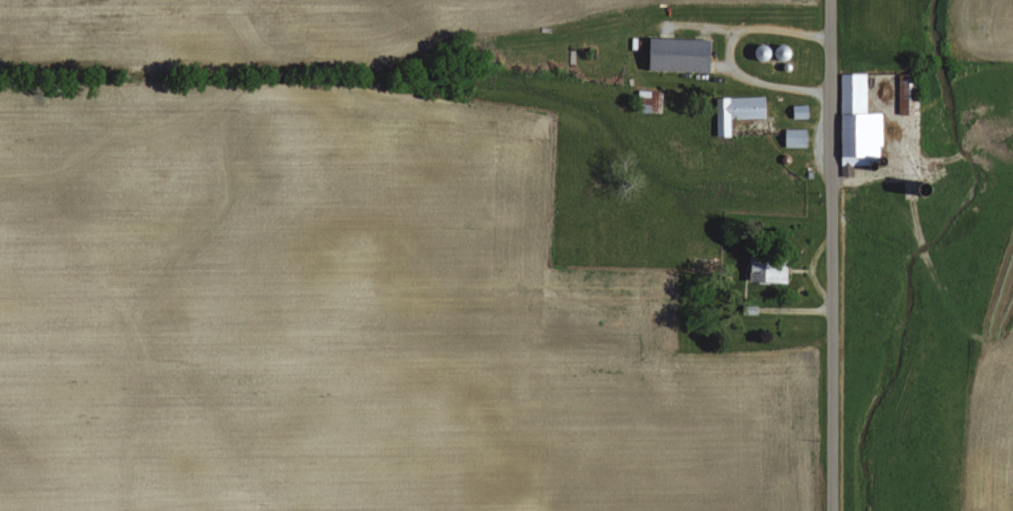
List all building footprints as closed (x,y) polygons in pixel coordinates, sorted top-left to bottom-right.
[(713,72),(714,39),(654,38),(653,71),(713,72)] [(868,73),(842,73),(844,165),(883,164),(882,113),(869,113),(868,73)] [(718,97),(719,137),(733,137),(733,119),(768,118),(768,96),(718,97)] [(810,105),(795,106),(795,119),(810,118),(810,105)] [(810,129),(788,129),(787,147),(809,148),(810,129)] [(753,283),(789,283),(790,260),(753,260),(753,283)]
